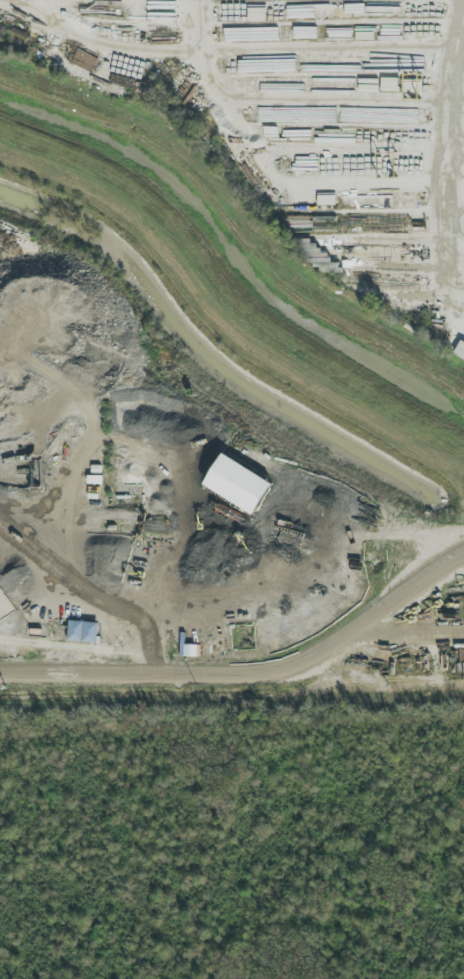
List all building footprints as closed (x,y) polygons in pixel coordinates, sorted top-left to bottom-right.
[(459,343),(453,355),(463,360),(463,346),(459,343)] [(203,485),(252,515),(271,484),(222,454),(203,485)] [(98,623),(68,622),(67,642),(97,643),(98,623)]
